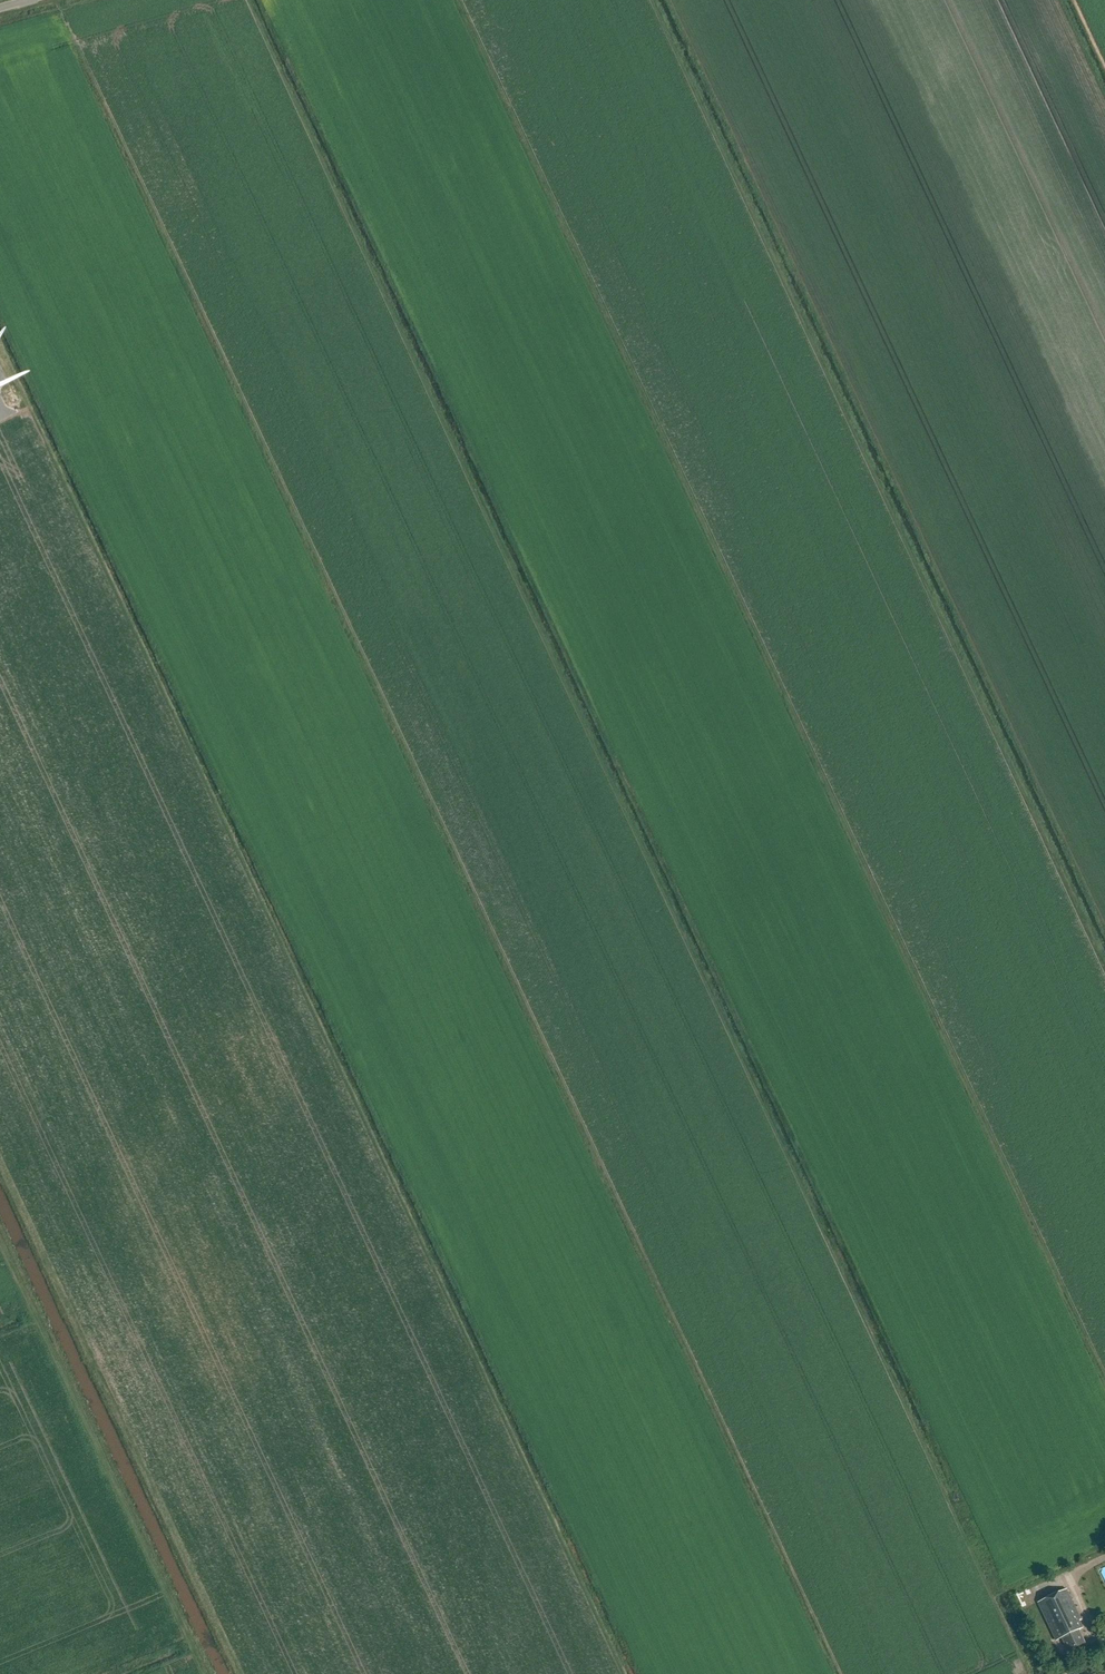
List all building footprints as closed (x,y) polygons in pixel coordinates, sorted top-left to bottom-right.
[(1068,1591),(1040,1604),(1058,1642),(1063,1639),(1069,1651),(1086,1642),(1080,1630),(1085,1627),(1068,1591)]
